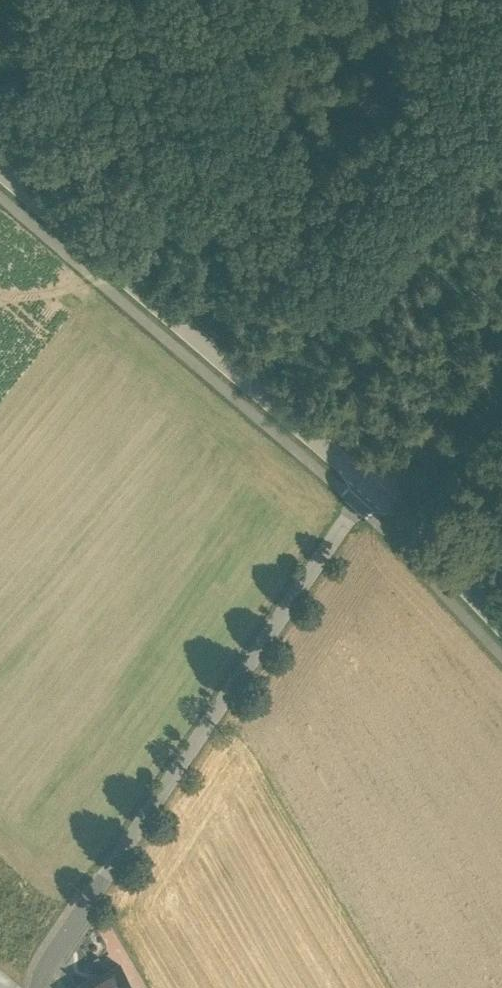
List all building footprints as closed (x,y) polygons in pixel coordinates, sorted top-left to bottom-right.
[(118,962),(98,973),(107,987),(134,987),(118,962)] [(98,973),(78,986),(79,987),(107,987),(98,973)]
